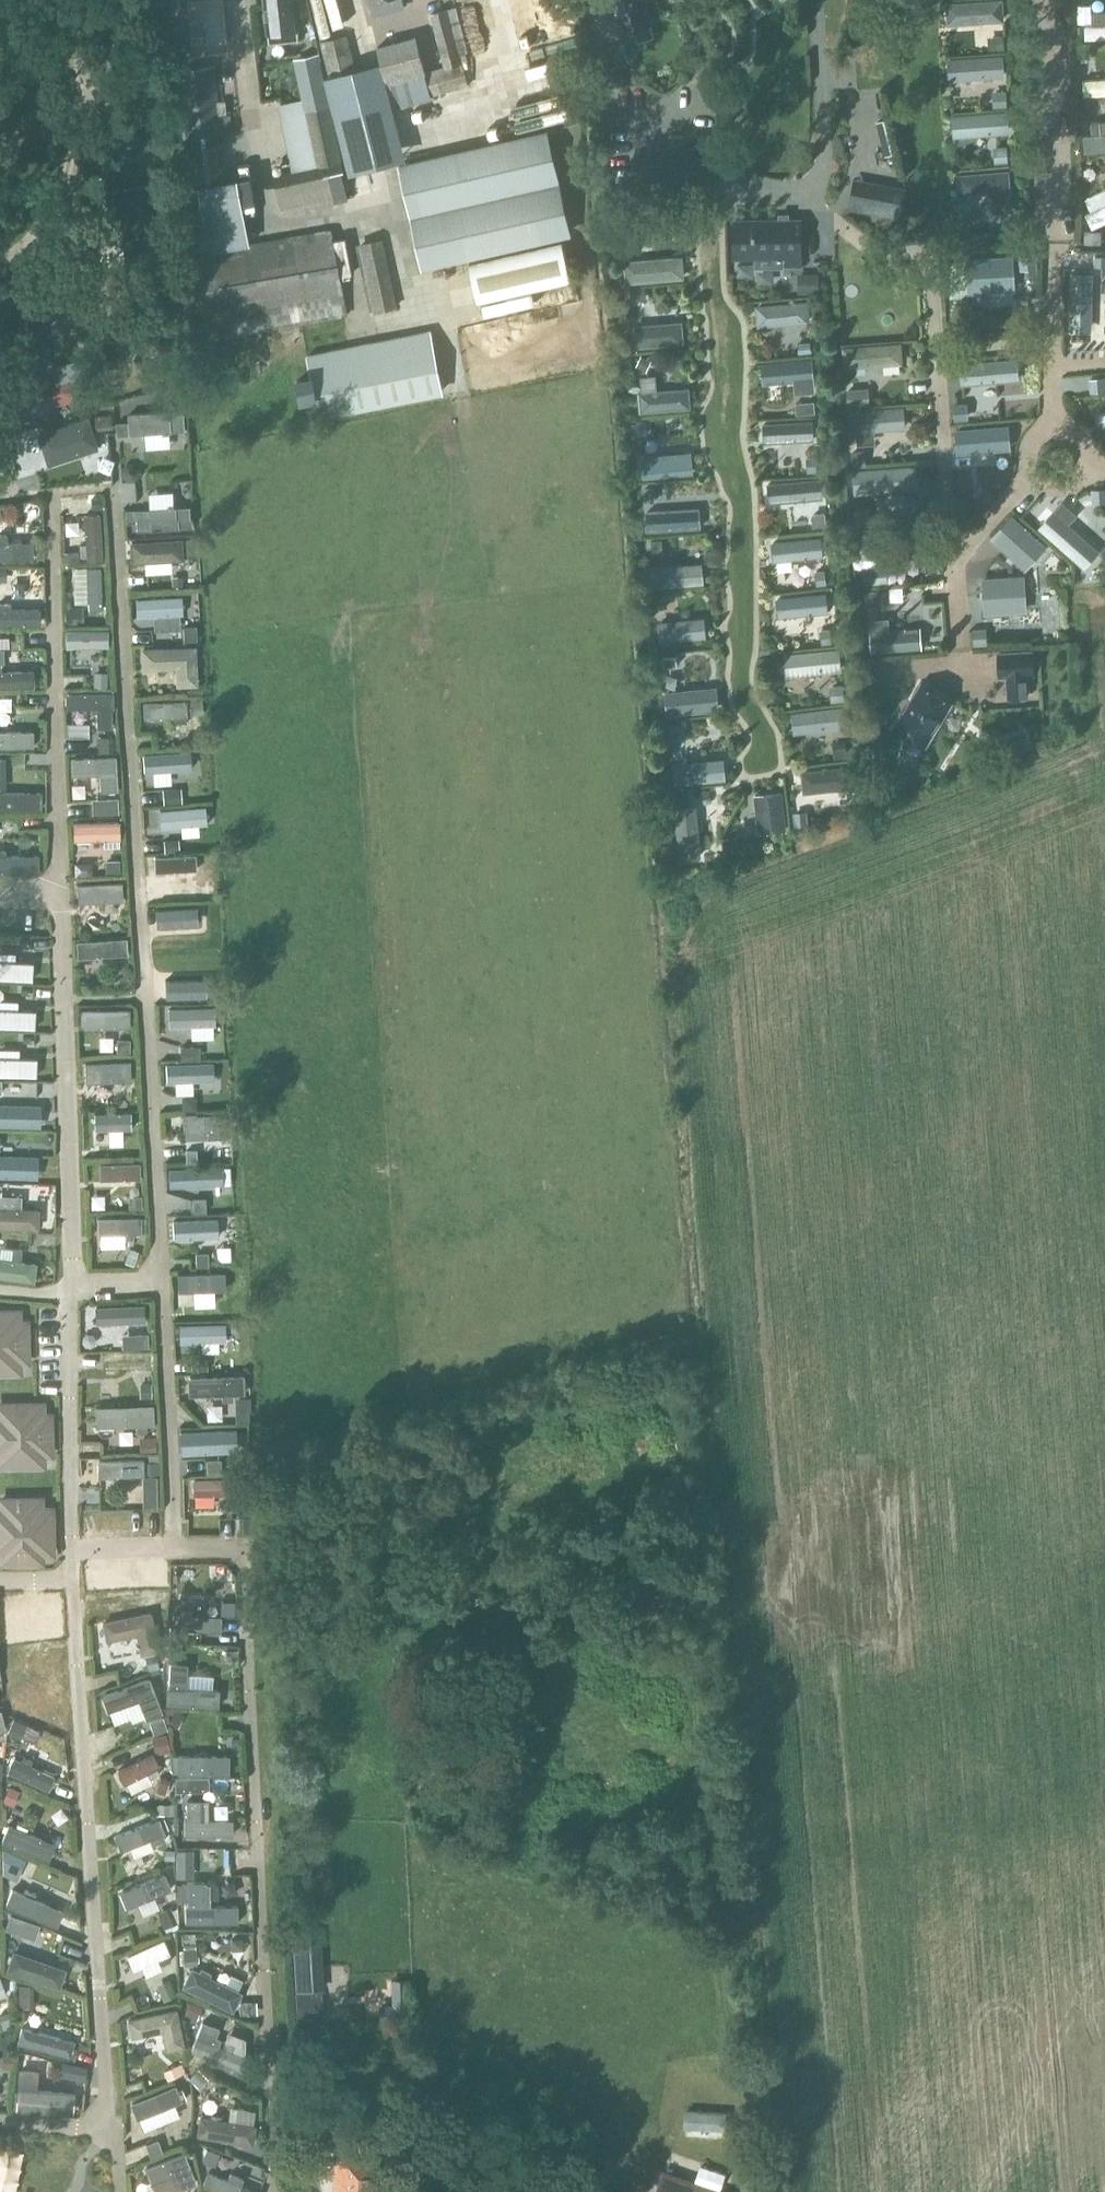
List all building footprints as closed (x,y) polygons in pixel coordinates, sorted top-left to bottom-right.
[(191,59),(232,55),(226,0),(185,0),(191,59)] [(267,11),(269,11),(270,18),(268,19),(270,42),(301,38),(296,0),(266,0),(267,11)] [(651,24),(643,0),(608,0),(620,35),(651,24)] [(946,3),(948,26),(1005,22),(1003,0),(996,0),(946,3)] [(158,4),(165,62),(182,60),(175,2),(158,4)] [(469,86),(460,54),(468,52),(457,6),(430,13),(444,66),(426,71),(416,36),(377,46),(393,106),(469,86)] [(1086,27),(1086,40),(1104,39),(1104,27),(1086,27)] [(330,76),(357,69),(348,34),(320,41),(330,76)] [(1088,52),(1104,52),(1104,41),(1088,41),(1088,52)] [(607,70),(630,63),(624,44),(601,52),(607,70)] [(283,214),(326,204),(347,199),(342,172),(345,171),(329,98),(320,54),(294,59),(303,101),(279,105),(293,170),(273,174),(283,214)] [(1003,55),(948,59),(950,81),(1005,77),(1003,55)] [(214,65),(178,69),(185,130),(186,139),(223,135),(222,126),(221,126),(220,113),(227,112),(225,101),(219,102),(214,65)] [(328,79),(333,104),(352,100),(348,76),(328,79)] [(1083,82),(1084,94),(1104,92),(1104,81),(1083,82)] [(1009,111),(952,115),(954,138),(1010,133),(1009,111)] [(424,271),(572,237),(548,131),(399,164),(424,271)] [(1084,137),(1086,152),(1104,150),(1104,135),(1084,137)] [(737,174),(742,166),(737,160),(729,160),(726,168),(730,174),(737,174)] [(992,213),(1013,211),(1010,171),(957,174),(959,195),(990,193),(992,213)] [(852,179),(848,199),(856,201),(854,209),(901,219),(906,191),(860,181),(860,182),(852,179)] [(239,181),(179,192),(189,254),(183,255),(197,343),(348,315),(332,227),(251,242),(239,181)] [(1087,214),(1094,228),(1104,223),(1104,206),(1087,214)] [(783,265),(800,265),(800,220),(753,221),(734,221),(735,257),(755,257),(755,250),(783,250),(783,265)] [(107,238),(90,241),(96,272),(112,269),(107,238)] [(374,313),(398,308),(384,240),(360,245),(374,313)] [(1095,265),(1104,265),(1104,256),(1095,256),(1095,265)] [(627,284),(685,279),(683,257),(625,262),(627,284)] [(1013,258),(966,261),(969,295),(1016,292),(1013,258)] [(1073,274),(1072,325),(1091,325),(1092,275),(1073,274)] [(451,320),(558,298),(554,279),(447,300),(451,320)] [(759,328),(812,323),(810,302),(757,307),(759,328)] [(44,310),(53,346),(75,341),(69,320),(65,321),(61,306),(44,310)] [(636,349),(686,344),(684,322),(634,327),(636,349)] [(312,374),(296,377),(301,401),(316,398),(320,418),(390,404),(443,394),(430,329),(378,340),(308,354),(312,374)] [(845,368),(903,364),(901,343),(843,347),(845,368)] [(1016,360),(962,365),(963,383),(1018,379),(1016,360)] [(42,407),(43,407),(90,394),(79,361),(54,368),(58,382),(36,387),(42,407)] [(813,361),(762,365),(764,387),(815,382),(813,361)] [(689,388),(639,392),(641,412),(691,408),(689,388)] [(773,412),(801,411),(800,395),(772,396),(773,412)] [(26,430),(19,399),(0,403),(0,434),(0,436),(26,430)] [(966,418),(964,404),(955,405),(956,419),(966,418)] [(850,433),(906,430),(905,407),(849,410),(850,433)] [(187,410),(130,414),(131,434),(189,430),(187,410)] [(49,467),(101,449),(91,418),(39,435),(49,467)] [(814,422),(764,425),(765,445),(815,442),(814,422)] [(1008,427),(957,431),(959,451),(1009,447),(1008,427)] [(853,467),(867,466),(866,451),(852,452),(853,467)] [(643,459),(642,458),(642,475),(691,474),(691,457),(643,459)] [(917,466),(854,470),(855,494),(918,489),(917,466)] [(823,480),(768,485),(770,506),(825,501),(823,480)] [(992,496),(985,489),(975,500),(982,506),(992,496)] [(188,492),(146,496),(147,511),(189,507),(188,492)] [(1090,543),(1068,524),(1077,515),(1062,502),(1055,511),(1040,527),(1077,559),(1090,543)] [(700,509),(646,512),(648,534),(702,531),(700,509)] [(100,514),(84,515),(87,561),(102,560),(100,514)] [(1005,551),(1019,564),(1040,540),(1026,528),(1005,551)] [(916,533),(861,537),(863,558),(918,554),(916,533)] [(132,563),(183,560),(181,539),(130,543),(132,563)] [(822,540),(772,545),(774,563),(824,559),(822,540)] [(0,543),(0,559),(33,559),(33,543),(0,543)] [(654,588),(704,584),(702,563),(652,568),(654,588)] [(100,570),(86,571),(87,613),(101,613),(100,570)] [(826,584),(825,571),(815,572),(817,585),(826,584)] [(984,614),(1019,613),(1017,576),(982,578),(984,614)] [(829,593),(782,599),(784,614),(831,608),(829,593)] [(173,597),(137,600),(138,612),(174,610),(173,597)] [(0,604),(0,621),(44,621),(44,604),(0,604)] [(660,641),(707,637),(705,618),(658,622),(660,641)] [(869,632),(871,654),(923,651),(922,629),(869,632)] [(108,631),(66,631),(66,648),(108,647),(108,631)] [(34,646),(21,647),(21,656),(0,658),(1,670),(18,669),(18,665),(35,664),(34,646)] [(176,687),(197,686),(196,648),(141,649),(142,670),(176,669),(176,687)] [(840,648),(785,654),(787,676),(842,671),(840,648)] [(1030,698),(1028,677),(1036,676),(1034,651),(997,653),(998,679),(1007,678),(1009,700),(1030,698)] [(0,672),(0,689),(34,688),(33,671),(0,672)] [(59,677),(59,692),(96,690),(95,675),(59,677)] [(926,749),(954,703),(922,684),(895,730),(926,749)] [(718,689),(665,694),(668,718),(721,713),(718,689)] [(113,693),(66,694),(66,709),(96,709),(97,728),(111,728),(111,709),(113,709),(113,693)] [(186,701),(144,703),(144,718),(187,716),(186,701)] [(795,733),(846,728),(844,707),(793,712),(795,733)] [(672,741),(714,742),(715,722),(672,721),(672,741)] [(0,732),(0,747),(33,747),(33,732),(0,732)] [(1008,758),(1030,750),(1024,734),(1003,742),(1008,758)] [(198,751),(150,753),(151,768),(199,766),(198,751)] [(100,791),(117,791),(115,756),(71,759),(72,775),(99,774),(100,791)] [(676,785),(726,779),(724,759),(674,765),(676,785)] [(804,793),(854,788),(851,767),(802,772),(804,793)] [(782,791),(754,795),(759,833),(787,829),(782,791)] [(0,796),(0,811),(40,810),(40,794),(0,796)] [(680,860),(702,858),(697,808),(676,810),(680,860)] [(205,809),(158,813),(160,832),(207,828),(205,809)] [(119,822),(73,824),(74,841),(120,840),(119,822)] [(0,856),(0,873),(39,873),(39,855),(0,856)] [(98,876),(115,873),(113,861),(96,863),(98,876)] [(198,873),(158,877),(160,897),(200,893),(198,873)] [(123,882),(77,884),(77,899),(123,897),(123,882)] [(20,924),(21,898),(0,898),(0,924),(20,924)] [(196,912),(164,914),(166,930),(197,928),(196,912)] [(117,934),(118,917),(104,917),(103,934),(117,934)] [(126,939),(76,942),(78,958),(127,955),(126,939)] [(34,979),(35,960),(0,958),(0,977),(34,979)] [(207,980),(166,980),(166,997),(207,997),(207,980)] [(213,1005),(169,1007),(169,1025),(214,1023),(213,1005)] [(37,1027),(38,1008),(0,1006),(0,1026),(37,1027)] [(129,1010),(89,1010),(90,1026),(129,1025),(129,1010)] [(40,1075),(41,1056),(0,1055),(0,1073),(40,1075)] [(135,1059),(91,1061),(92,1078),(136,1076),(135,1059)] [(209,1064),(166,1065),(166,1081),(209,1080),(209,1064)] [(43,1126),(43,1103),(0,1102),(0,1125),(43,1126)] [(137,1110),(90,1112),(90,1127),(138,1124),(137,1110)] [(226,1114),(183,1116),(183,1131),(226,1130),(226,1114)] [(41,1177),(42,1155),(0,1153),(0,1176),(41,1177)] [(140,1163),(99,1164),(100,1180),(140,1179),(140,1163)] [(226,1168),(182,1169),(182,1185),(227,1183),(226,1168)] [(38,1230),(39,1210),(0,1208),(0,1228),(38,1230)] [(141,1218),(98,1218),(99,1234),(142,1233),(141,1218)] [(216,1219),(173,1221),(173,1237),(217,1235),(216,1219)] [(37,1264),(0,1259),(0,1278),(34,1283),(37,1264)] [(231,1272),(177,1273),(177,1286),(232,1285),(231,1272)] [(192,1298),(194,1312),(207,1310),(205,1296),(192,1298)] [(146,1304),(99,1306),(99,1321),(147,1319),(146,1304)] [(23,1376),(23,1366),(31,1366),(31,1320),(22,1320),(22,1310),(0,1310),(0,1376),(23,1376)] [(225,1324),(176,1325),(176,1343),(225,1341),(225,1324)] [(151,1353),(103,1354),(103,1371),(152,1370),(151,1353)] [(241,1375),(188,1377),(189,1395),(242,1394),(242,1380),(241,1375)] [(46,1469),(46,1459),(54,1459),(54,1413),(46,1413),(46,1402),(0,1403),(0,1469),(46,1469)] [(153,1405),(95,1407),(96,1427),(154,1425),(153,1405)] [(229,1429),(184,1431),(184,1448),(230,1446),(229,1429)] [(133,1433),(133,1449),(150,1449),(150,1433),(133,1433)] [(144,1459),(98,1460),(98,1477),(144,1476),(144,1459)] [(239,1479),(193,1480),(194,1496),(239,1495),(239,1479)] [(0,1560),(1,1567),(47,1566),(46,1559),(58,1558),(56,1507),(46,1507),(46,1496),(0,1497),(0,1560)] [(76,1530),(137,1532),(137,1525),(150,1525),(151,1513),(77,1510),(76,1530)] [(157,1589),(158,1570),(104,1569),(104,1588),(157,1589)] [(141,1655),(159,1651),(151,1613),(102,1623),(106,1642),(136,1635),(141,1655)] [(174,1614),(173,1629),(220,1632),(221,1617),(174,1614)] [(218,1707),(219,1690),(186,1688),(188,1664),(170,1663),(169,1686),(166,1686),(166,1703),(218,1707)] [(145,1719),(162,1713),(149,1678),(101,1697),(107,1713),(138,1701),(145,1719)] [(145,1780),(154,1775),(152,1771),(159,1767),(152,1752),(116,1770),(124,1785),(142,1776),(145,1780)] [(18,1755),(11,1769),(48,1785),(54,1771),(18,1755)] [(232,1771),(232,1757),(186,1755),(185,1771),(232,1771)] [(233,1835),(233,1820),(207,1819),(208,1813),(202,1813),(202,1800),(187,1800),(187,1819),(184,1819),(184,1835),(233,1835)] [(159,1819),(115,1837),(121,1851),(165,1833),(159,1819)] [(48,1861),(55,1844),(9,1825),(2,1843),(48,1861)] [(125,1909),(172,1889),(165,1873),(119,1893),(125,1909)] [(204,1905),(204,1881),(187,1881),(187,1906),(185,1906),(186,1922),(238,1922),(238,1905),(204,1905)] [(13,1889),(6,1905),(56,1927),(63,1911),(13,1889)] [(164,1940),(128,1956),(129,1958),(135,1971),(170,1955),(164,1940)] [(13,1951),(7,1970),(59,1989),(66,1970),(13,1951)] [(342,2010),(344,1961),(325,1960),(323,2009),(342,2010)] [(233,2012),(242,1993),(192,1968),(182,1987),(233,2012)] [(372,2003),(371,1979),(347,1980),(348,2003),(372,2003)] [(379,2021),(407,2020),(405,1979),(387,1979),(388,2000),(378,2001),(379,2021)] [(177,2009),(128,2019),(132,2038),(162,2032),(166,2051),(185,2047),(177,2009)] [(196,2036),(190,2051),(241,2071),(247,2057),(232,2051),(234,2044),(224,2041),(222,2047),(218,2045),(221,2039),(215,2037),(219,2028),(202,2022),(196,2036)] [(22,2028),(18,2042),(70,2057),(74,2042),(22,2028)] [(84,2081),(87,2067),(74,2064),(71,2078),(84,2081)] [(206,2091),(206,2069),(193,2068),(192,2091),(206,2091)] [(15,2086),(40,2087),(41,2076),(15,2075),(15,2086)] [(184,2084),(133,2104),(139,2118),(189,2098),(184,2085),(184,2084)] [(18,2087),(16,2111),(73,2115),(74,2091),(18,2087)] [(687,2111),(686,2127),(726,2129),(727,2113),(687,2111)] [(252,2145),(255,2126),(200,2117),(197,2136),(252,2145)] [(145,2168),(155,2191),(173,2191),(196,2183),(183,2152),(145,2168)] [(335,2191),(378,2191),(379,2163),(336,2161),(335,2191)] [(204,2182),(230,2191),(252,2191),(256,2181),(211,2164),(204,2182)] [(656,2191),(724,2191),(664,2171),(656,2191)]
